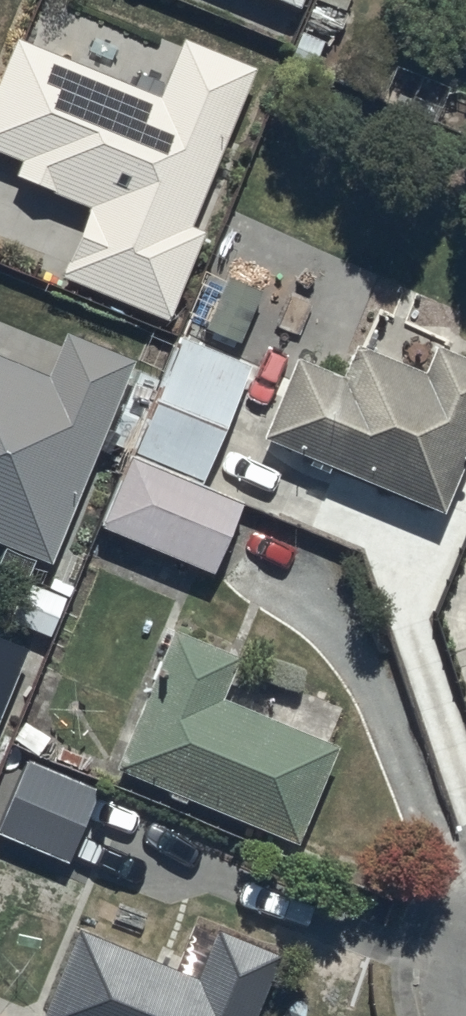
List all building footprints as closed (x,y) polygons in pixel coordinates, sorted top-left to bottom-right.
[(177,38),(158,96),(10,38),(0,63),(0,154),(21,163),(15,177),(88,206),(61,276),(165,317),(199,232),(187,227),(250,67),(177,38)] [(47,562),(129,358),(64,332),(46,376),(0,357),(0,543),(47,562)] [(430,345),(417,370),(350,341),(335,376),(289,357),(255,435),(438,513),(465,448),(465,360),(430,345)] [(96,524),(206,570),(236,500),(127,453),(96,524)] [(234,653),(169,628),(114,773),(293,844),(332,746),(215,699),(234,653)] [(21,644),(0,636),(0,700),(21,644)] [(23,758),(0,818),(0,835),(65,863),(96,788),(23,758)] [(212,931),(192,976),(73,928),(38,1015),(248,1015),(273,956),(212,931)]
